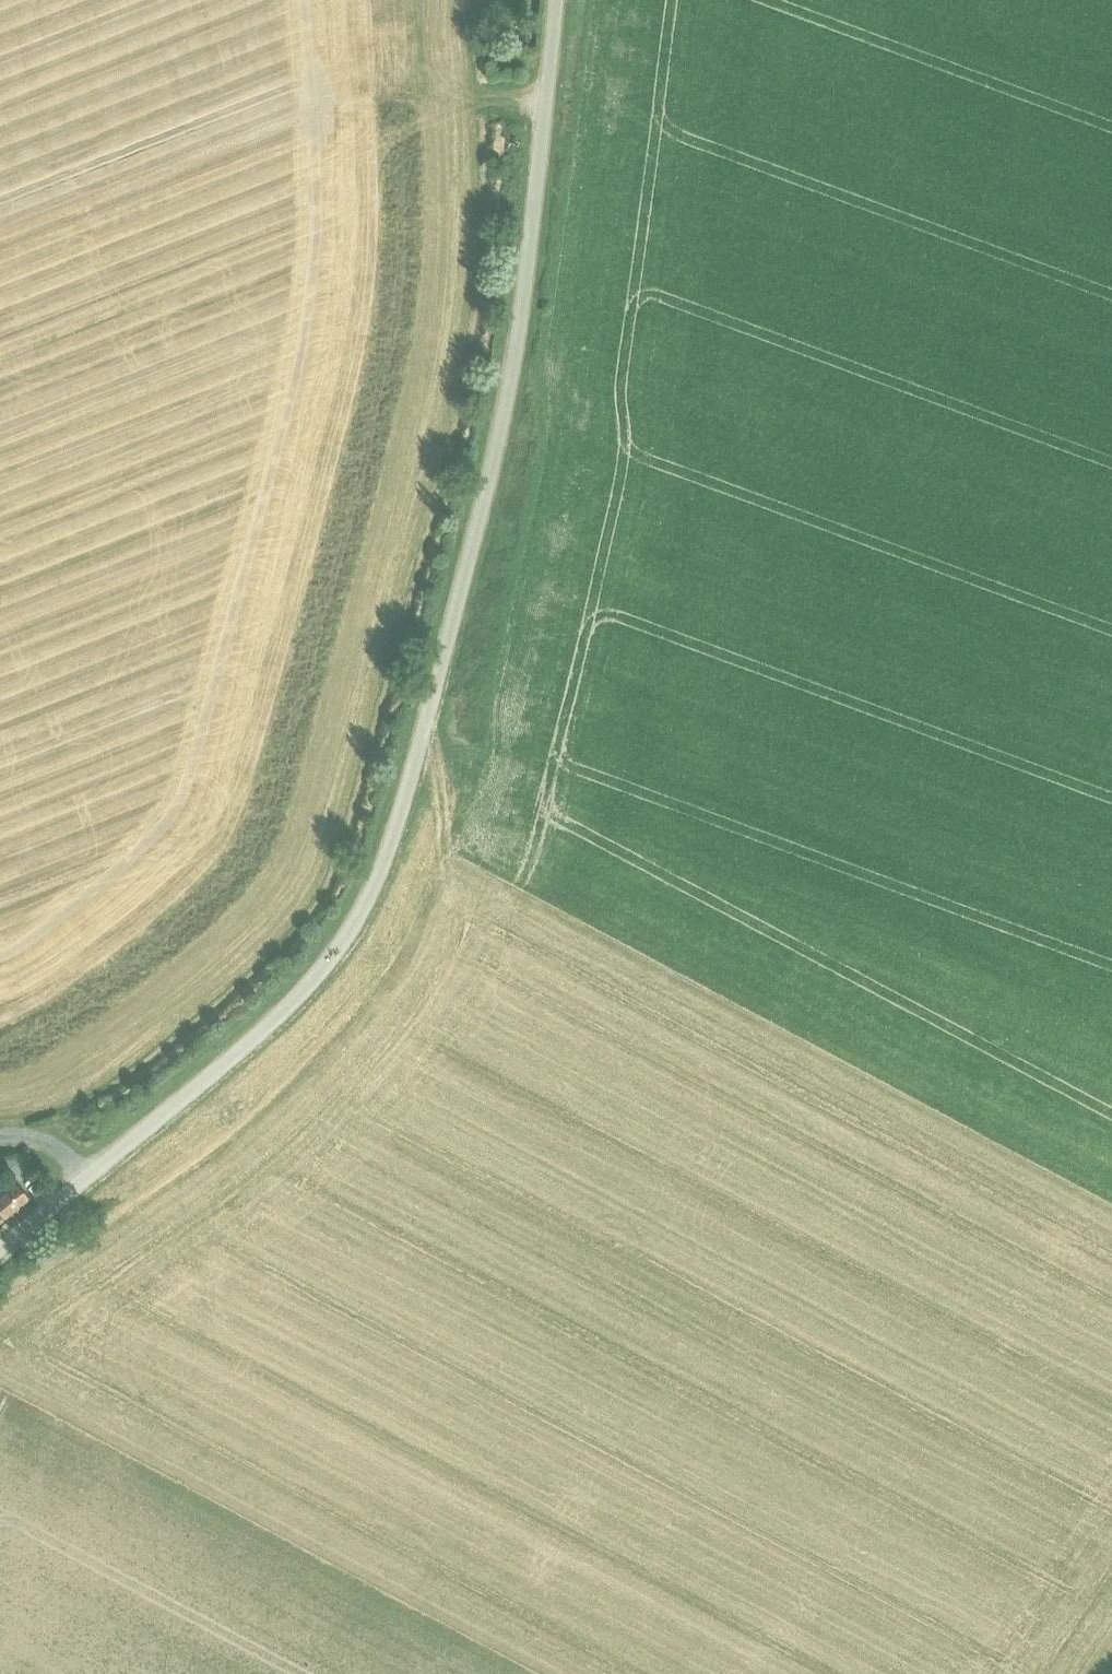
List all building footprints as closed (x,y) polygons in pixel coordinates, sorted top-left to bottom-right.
[(522,29),(520,42),(530,43),(531,30),(522,29)] [(22,1160),(5,1162),(20,1182),(31,1173),(22,1160)] [(29,1199),(11,1177),(3,1184),(8,1191),(0,1198),(0,1220),(4,1217),(5,1219),(29,1199)]
